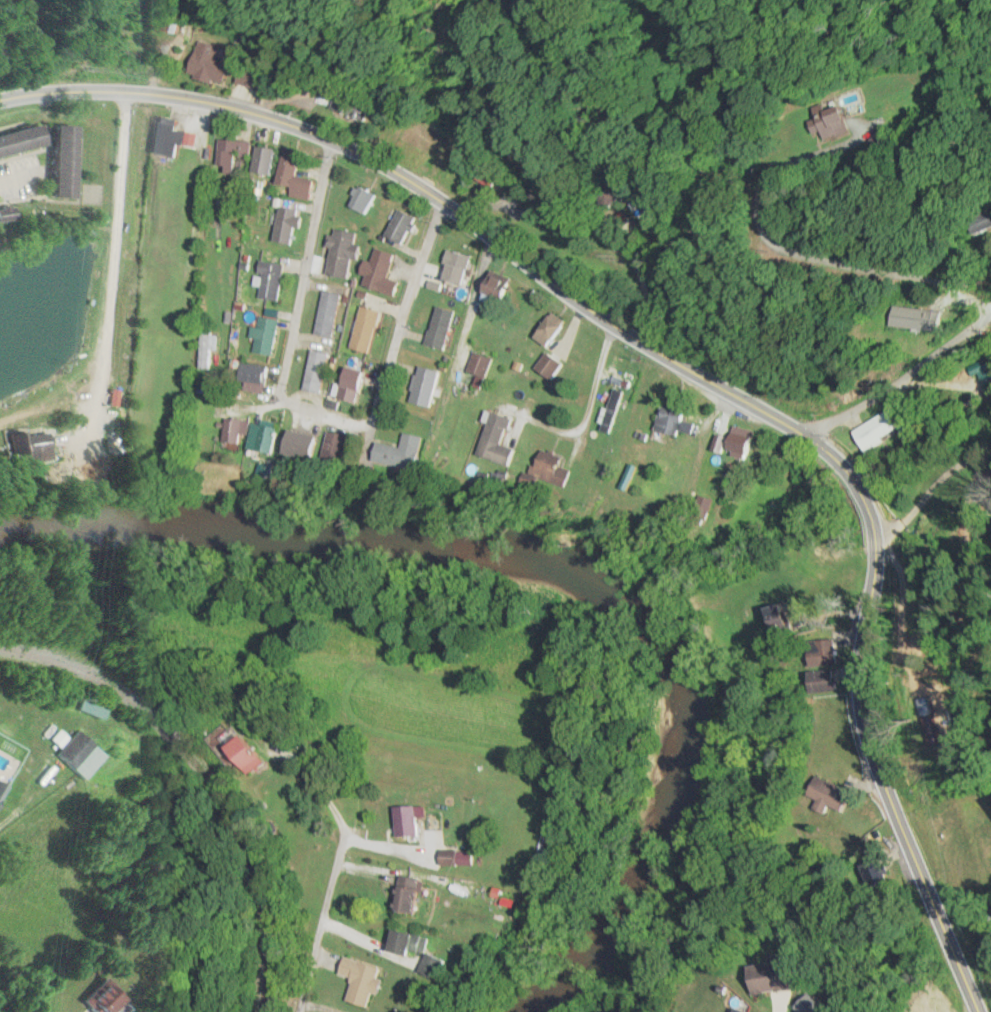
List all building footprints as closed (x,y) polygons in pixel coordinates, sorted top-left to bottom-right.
[(194,77),(228,82),(231,62),(217,60),(219,44),(199,41),(194,77)] [(266,91),(272,75),(245,66),(240,82),(266,91)] [(369,121),(376,103),(340,90),(333,108),(369,121)] [(182,156),(183,143),(193,144),(194,132),(180,131),(182,118),(159,116),(155,153),(182,156)] [(58,197),(79,198),(81,125),(60,124),(58,197)] [(51,146),(47,125),(0,135),(0,157),(51,146)] [(223,139),(221,170),(239,171),(240,156),(253,156),(254,141),(223,139)] [(278,174),(280,148),(261,146),(259,172),(278,174)] [(295,197),(314,201),(318,179),(301,175),(306,150),(289,146),(281,183),(297,186),(295,197)] [(352,204),(372,214),(382,194),(362,184),(352,204)] [(298,245),(307,211),(286,206),(276,240),(298,245)] [(391,234),(409,242),(421,216),(403,208),(391,234)] [(971,235),(990,226),(990,208),(964,221),(971,235)] [(365,232),(339,227),(329,273),(356,278),(365,232)] [(400,253),(377,246),(366,284),(401,294),(404,282),(392,279),(400,253)] [(476,254),(455,250),(450,279),(471,283),(476,254)] [(288,264),(264,260),(262,272),(266,273),(262,297),(283,301),(288,264)] [(505,295),(510,297),(517,278),(495,271),(486,298),(502,303),(505,295)] [(319,334),(336,337),(344,293),(327,290),(319,334)] [(374,353),(386,310),(366,305),(355,347),(374,353)] [(450,350),(461,310),(441,305),(430,344),(450,350)] [(900,325),(952,332),(954,312),(902,305),(900,325)] [(573,321),(558,311),(540,336),(554,346),(573,321)] [(259,326),(255,352),(277,355),(282,318),(264,316),(262,327),(259,326)] [(204,332),(204,369),(215,369),(215,349),(221,349),(221,332),(204,332)] [(309,390),(327,392),(333,351),(314,349),(309,390)] [(472,370),(490,377),(498,358),(480,351),(472,370)] [(240,381),(265,391),(274,370),(249,360),(240,381)] [(362,404),(372,372),(354,365),(343,398),(362,404)] [(438,406),(444,369),(422,366),(416,403),(438,406)] [(615,433),(627,391),(612,387),(600,429),(615,433)] [(690,411),(665,404),(659,427),(694,437),(698,423),(687,420),(690,411)] [(880,445),(908,422),(893,405),(866,428),(880,445)] [(483,455),(517,466),(522,449),(507,444),(516,417),(498,411),(483,455)] [(252,420),(231,418),(229,441),(250,443),(252,420)] [(279,453),(283,424),(258,421),(255,451),(279,453)] [(326,437),(298,430),(293,453),(321,459),(326,437)] [(354,435),(333,431),(328,459),(348,463),(354,435)] [(761,447),(724,431),(717,447),(754,462),(761,447)] [(380,442),(377,463),(421,471),(427,436),(409,432),(406,447),(380,442)] [(51,433),(14,433),(14,454),(51,454),(51,433)] [(569,458),(543,450),(536,475),(572,485),(577,470),(567,466),(569,458)] [(803,629),(794,602),(769,609),(778,637),(803,629)] [(813,641),(813,665),(840,665),(840,641),(813,641)] [(838,673),(813,670),(811,689),(835,692),(838,673)] [(107,756),(80,729),(70,740),(60,730),(51,740),(62,750),(59,753),(85,779),(107,756)] [(237,748),(256,775),(273,762),(254,735),(237,748)] [(816,800),(811,809),(824,815),(828,807),(838,812),(849,792),(815,775),(805,795),(816,800)] [(404,837),(426,836),(425,807),(403,807),(404,837)] [(445,865),(466,865),(466,850),(445,850),(445,865)] [(427,887),(408,886),(407,911),(426,912),(427,887)] [(434,937),(402,930),(397,949),(430,956),(434,937)] [(439,956),(435,957),(435,959),(426,961),(428,973),(442,971),(439,956)] [(352,1001),(373,1006),(377,991),(382,993),(389,967),(349,957),(345,974),(358,977),(352,1001)] [(750,965),(754,994),(789,988),(784,959),(750,965)] [(123,976),(95,1000),(106,1011),(132,1011),(145,1001),(123,976)]
